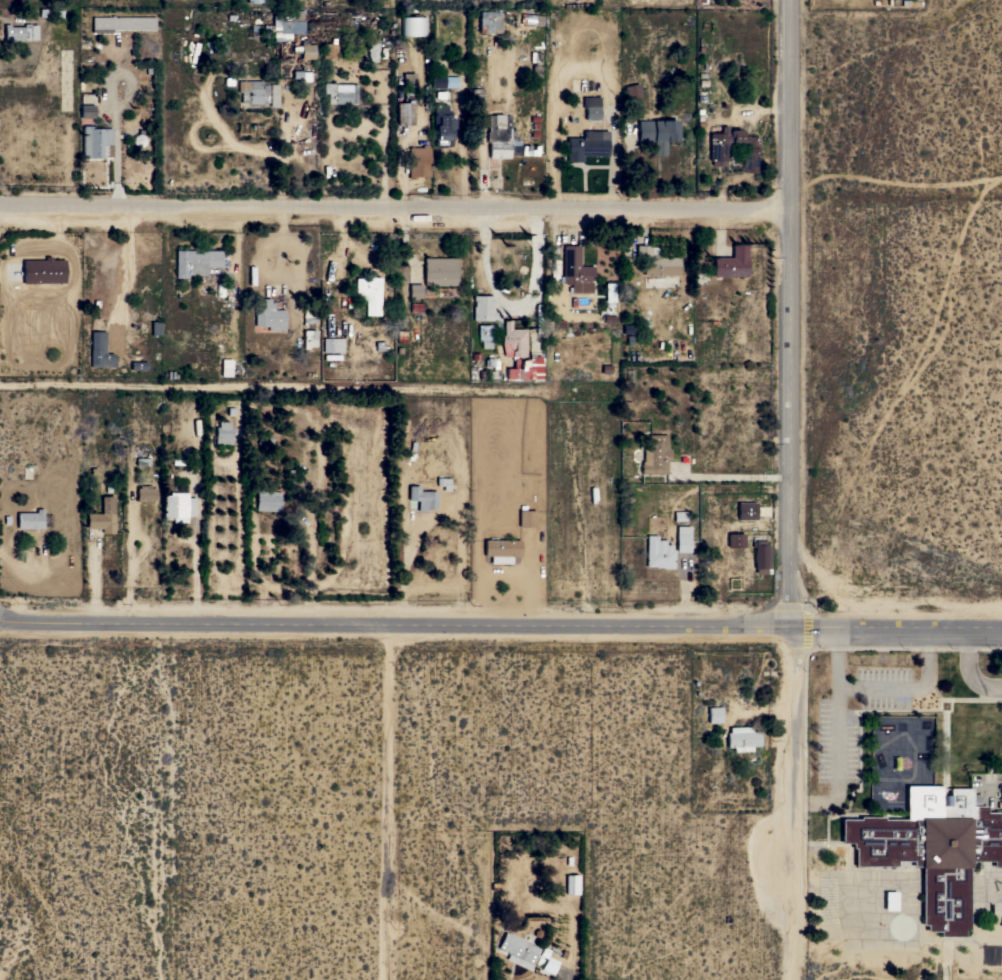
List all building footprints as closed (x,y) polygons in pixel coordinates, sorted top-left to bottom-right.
[(280,8),(280,21),(282,21),(282,10),(302,10),(302,21),(304,21),(304,33),(290,33),(290,39),(283,39),(283,41),(273,41),(273,31),(263,31),(263,25),(273,25),(273,8),(280,8)] [(478,11),(500,11),(500,33),(478,33),(478,11)] [(519,23),(520,13),(542,15),(541,25),(519,23)] [(411,17),(411,15),(419,16),(419,17),(425,17),(425,37),(400,36),(400,16),(411,17)] [(154,17),(154,30),(91,29),(91,17),(154,17)] [(4,40),(4,24),(10,24),(10,27),(23,27),(23,24),(30,24),(30,25),(36,25),(36,40),(29,40),(4,40)] [(331,43),(331,38),(335,38),(335,43),(336,43),(336,58),(322,58),(322,43),(331,43)] [(300,53),(292,53),(292,46),(295,46),(295,45),(300,45),(301,45),(300,40),(306,40),(307,45),(313,44),(314,58),(300,59),(300,53)] [(377,57),(376,57),(376,61),(368,61),(368,57),(367,57),(368,51),(366,51),(366,42),(370,42),(370,43),(377,43),(377,57)] [(532,65),(532,63),(534,63),(534,62),(529,62),(529,52),(540,52),(540,80),(531,80),(531,65),(532,65)] [(430,74),(432,74),(432,72),(436,72),(436,74),(444,74),(444,76),(457,76),(457,87),(444,87),(444,88),(430,88),(430,74)] [(406,102),(406,100),(403,100),(402,73),(415,73),(416,101),(411,101),(412,125),(396,125),(395,103),(406,102)] [(262,81),(262,85),(268,85),(268,103),(262,103),(262,104),(248,105),(248,102),(241,102),(241,92),(237,92),(237,81),(262,81)] [(327,93),(323,93),(323,83),(334,83),(334,84),(356,84),(356,104),(327,103),(327,93)] [(641,97),(627,101),(623,87),(638,83),(641,97)] [(278,106),(269,106),(270,84),(278,84),(278,106)] [(599,97),(599,120),(585,119),(585,109),(582,108),(582,97),(599,97)] [(435,146),(434,128),(433,128),(432,104),(446,104),(446,112),(449,112),(449,115),(452,115),(452,119),(453,119),(453,129),(451,129),(451,140),(451,146),(435,146)] [(94,118),(80,118),(80,105),(94,105),(94,118)] [(487,115),(492,115),(492,114),(503,114),(503,116),(509,116),(509,129),(514,129),(514,140),(518,140),(518,146),(537,146),(537,155),(509,155),(509,158),(500,158),(495,158),(488,158),(488,142),(485,142),(485,132),(487,132),(487,115)] [(677,141),(665,141),(665,155),(653,156),(653,141),(637,141),(637,120),(676,120),(677,141)] [(83,157),(82,126),(90,126),(90,129),(111,128),(112,157),(104,157),(83,157)] [(742,142),(727,142),(727,161),(726,161),(726,166),(711,166),(711,161),(709,161),(709,133),(719,133),(719,131),(720,131),(720,126),(728,126),(728,130),(741,130),(741,136),(757,136),(757,155),(757,172),(742,172),(742,155),(742,142)] [(582,162),(566,162),(566,137),(583,138),(583,131),(599,131),(599,138),(607,138),(607,155),(582,155),(582,162)] [(421,147),(421,145),(429,145),(429,177),(415,177),(415,179),(408,179),(408,147),(421,147)] [(593,266),(593,283),(591,283),(591,292),(570,292),(570,284),(569,284),(565,284),(565,283),(562,283),(562,245),(579,246),(579,266),(593,266)] [(643,260),(635,260),(635,245),(650,245),(650,254),(659,254),(659,257),(679,257),(679,275),(670,275),(670,276),(666,276),(666,275),(643,275),(643,260)] [(713,257),(731,257),(731,245),(746,245),(746,257),(747,257),(747,276),(713,276),(713,257)] [(221,251),(221,267),(206,267),(206,275),(188,275),(188,278),(175,278),(175,250),(221,251)] [(21,283),(21,260),(44,259),(44,256),(50,256),(50,259),(64,259),(64,282),(21,283)] [(457,258),(457,285),(423,286),(423,258),(457,258)] [(379,315),(365,315),(365,300),(354,300),(355,278),(365,278),(365,277),(380,277),(379,315)] [(606,317),(614,317),(613,283),(605,284),(606,317)] [(421,284),(421,298),(409,298),(408,284),(421,284)] [(492,295),(492,312),(495,312),(495,319),(492,319),(492,320),(472,320),(472,306),(474,306),(474,301),(472,301),(472,295),(492,295)] [(254,299),(270,299),(270,303),(273,303),(273,310),(285,310),(285,331),(268,331),(268,326),(255,326),(254,299)] [(302,307),(314,307),(314,318),(316,318),(316,322),(306,322),(306,326),(303,326),(302,307)] [(506,378),(506,367),(513,367),(513,359),(511,359),(511,356),(503,356),(500,343),(500,334),(503,334),(503,319),(510,319),(510,329),(525,329),(525,356),(521,356),(521,358),(527,358),(527,353),(533,353),(533,356),(540,356),(540,358),(542,358),(542,363),(542,378),(506,378)] [(151,335),(151,321),(160,321),(160,335),(151,335)] [(477,325),(490,325),(490,348),(477,348),(477,325)] [(316,330),(316,354),(312,354),(312,349),(303,349),(303,330),(316,330)] [(105,331),(105,341),(101,341),(101,349),(102,349),(102,351),(104,351),(104,354),(113,354),(113,360),(116,360),(116,367),(100,367),(100,364),(98,364),(98,367),(90,367),(90,349),(90,331),(105,331)] [(342,338),(342,352),(322,352),(322,338),(342,338)] [(231,359),(231,376),(221,376),(221,359),(231,359)] [(146,361),(146,370),(130,370),(130,362),(146,361)] [(215,427),(217,427),(218,421),(229,422),(229,427),(231,427),(231,444),(214,444),(215,427)] [(267,449),(256,443),(261,433),(273,438),(267,449)] [(666,448),(670,448),(670,460),(667,460),(667,473),(641,473),(641,461),(643,461),(643,449),(648,449),(648,448),(646,448),(646,441),(647,441),(647,434),(666,434),(666,448)] [(136,488),(138,488),(138,485),(146,485),(146,484),(151,485),(151,488),(155,488),(155,500),(136,500),(136,488)] [(419,486),(419,491),(436,491),(435,508),(426,508),(426,511),(417,511),(417,500),(413,500),(413,507),(408,507),(408,500),(407,500),(408,485),(419,486)] [(280,491),(279,511),(255,510),(256,490),(280,491)] [(163,517),(162,495),(169,495),(169,492),(186,492),(187,497),(194,497),(194,516),(186,516),(186,517),(185,517),(185,522),(172,522),(171,517),(163,517)] [(113,533),(101,533),(101,528),(86,528),(86,513),(101,513),(101,496),(113,496),(113,533)] [(756,502),(756,519),(737,519),(737,502),(756,502)] [(16,512),(35,512),(35,509),(42,509),(43,528),(16,528),(16,512)] [(535,510),(534,527),(518,527),(518,510),(535,510)] [(686,511),(687,520),(673,521),(673,511),(686,511)] [(331,512),(332,534),(325,534),(325,525),(321,525),(320,512),(331,512)] [(690,532),(690,552),(675,551),(676,532),(690,532)] [(744,533),(744,547),(727,547),(727,533),(744,533)] [(646,535),(657,535),(656,549),(662,549),(662,545),(670,545),(670,549),(674,549),(674,567),(671,567),(671,568),(664,568),(664,567),(655,567),(655,566),(645,566),(646,535)] [(519,540),(519,556),(511,556),(511,563),(490,563),(490,556),(483,556),(483,539),(519,540)] [(753,547),(751,547),(751,542),(754,542),(754,540),(765,540),(765,544),(767,544),(767,546),(770,546),(770,568),(765,568),(765,573),(755,573),(755,568),(753,568),(753,547)] [(721,707),(721,723),(707,723),(707,707),(721,707)] [(733,752),(733,747),(727,747),(726,732),(729,732),(729,727),(751,726),(751,731),(759,731),(760,746),(752,746),(752,751),(733,752)] [(997,817),(1001,817),(1001,866),(992,866),(992,861),(969,860),(969,868),(968,868),(968,930),(963,930),(963,936),(939,936),(939,931),(925,931),(925,924),(921,924),(921,868),(920,868),(920,866),(912,866),(912,861),(896,861),(896,866),(854,866),(854,848),(851,848),(851,843),(840,842),(840,819),(859,819),(859,817),(883,817),(883,819),(905,819),(905,786),(941,786),(941,795),(948,795),(948,788),(970,788),(970,794),(979,794),(979,804),(971,804),(971,806),(985,806),(985,812),(997,812),(997,817)] [(577,875),(577,894),(565,894),(565,875),(577,875)] [(539,948),(529,969),(506,959),(508,953),(496,948),(504,932),(539,948)]
